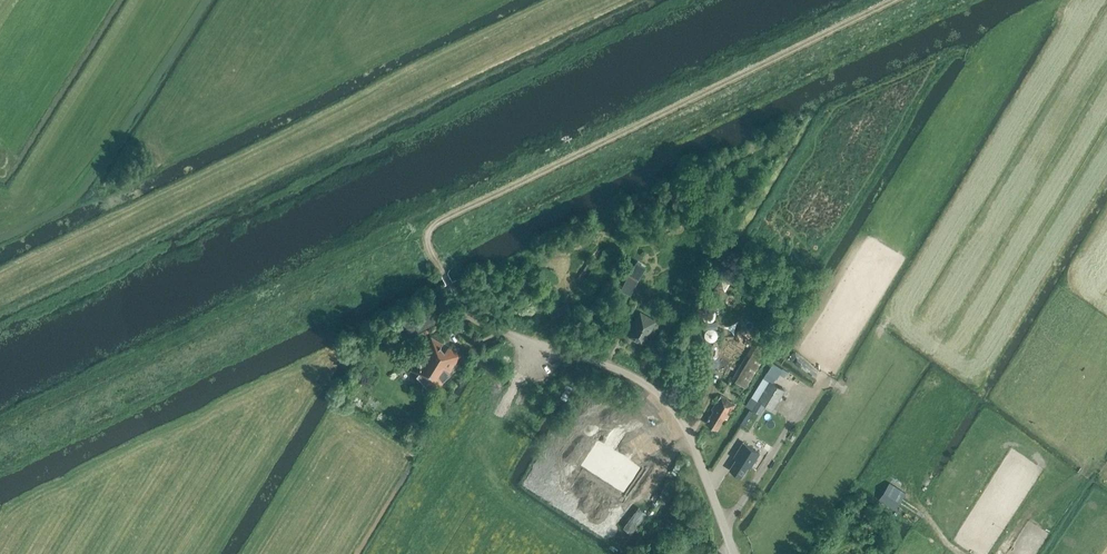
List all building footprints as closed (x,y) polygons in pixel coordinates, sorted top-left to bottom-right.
[(644,276),(647,269),(634,262),(630,269),(644,276)] [(629,291),(638,276),(631,271),(622,287),(629,291)] [(720,306),(728,293),(716,286),(708,299),(720,306)] [(550,319),(571,312),(567,302),(546,310),(550,319)] [(444,317),(437,303),(402,321),(409,335),(444,317)] [(650,318),(640,313),(633,326),(635,327),(630,336),(642,343),(647,333),(648,334),(655,321),(653,320),(653,319),(650,317),(650,318)] [(450,371),(460,355),(431,337),(422,352),(420,352),(421,368),(425,368),(417,375),(427,387),(428,386),(430,382),(440,387),(444,380),(443,379),(450,372),(450,371)] [(745,387),(768,348),(755,341),(732,379),(745,387)] [(684,356),(677,351),(673,357),(680,362),(684,356)] [(773,410),(785,390),(772,382),(775,377),(767,372),(746,406),(760,414),(765,405),(773,410)] [(735,403),(720,395),(711,409),(713,410),(710,416),(708,415),(707,417),(708,418),(705,423),(717,430),(724,417),(726,418),(735,404),(735,403)] [(741,446),(750,431),(744,427),(735,442),(741,446)] [(622,459),(596,443),(585,461),(601,471),(597,477),(613,486),(621,474),(616,470),(622,459)] [(758,451),(749,446),(746,451),(739,447),(733,457),(736,458),(729,469),(741,476),(747,466),(750,467),(756,458),(754,457),(758,451)] [(894,510),(900,501),(905,493),(889,483),(884,491),(878,501),(894,510)]
